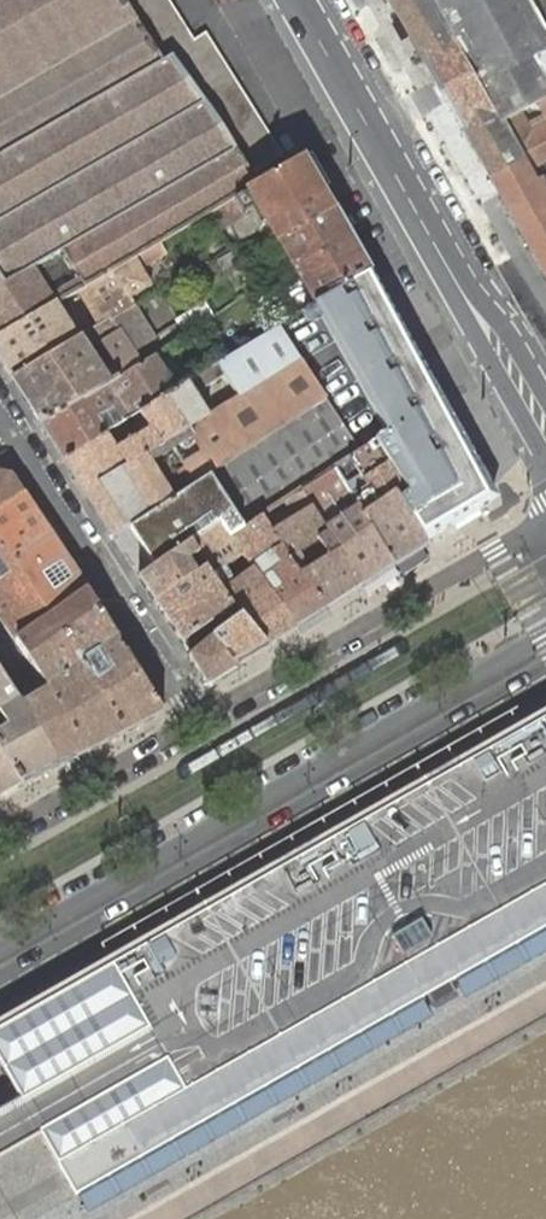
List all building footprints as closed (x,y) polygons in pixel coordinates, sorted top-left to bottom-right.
[(256,184),(251,177),(234,150),(205,103),(171,57),(162,63),(122,0),(0,0),(0,336),(57,303),(77,291),(113,269),(135,256),(158,242),(210,212),(248,189),(256,184)] [(162,63),(171,57),(205,103),(234,150),(251,177),(283,155),(206,32),(195,39),(170,0),(122,0),(162,63)] [(545,97),(545,80),(534,57),(545,50),(545,0),(389,0),(417,48),(490,178),(522,161),(501,123),(518,113),(539,100),(545,97)] [(534,57),(545,80),(545,50),(534,57)] [(545,160),(545,121),(528,131),(518,113),(501,123),(522,161),(523,161),(535,183),(541,179),(541,178),(545,175),(545,171),(542,163),(545,160)] [(334,208),(304,155),(256,184),(248,189),(278,241),(280,241),(289,235),(334,208)] [(541,179),(535,183),(523,161),(522,161),(490,178),(545,276),(545,188),(541,179)] [(371,270),(334,208),(289,235),(280,241),(315,303),(327,296),(371,270)] [(113,269),(131,298),(153,284),(143,268),(166,255),(165,253),(216,223),(210,212),(158,242),(135,256),(113,269)] [(14,380),(80,339),(74,330),(94,318),(99,327),(109,321),(134,306),(135,305),(131,298),(113,269),(77,291),(57,303),(0,336),(0,358),(14,380)] [(488,508),(494,488),(371,270),(327,296),(315,303),(311,306),(384,436),(374,442),(406,491),(398,496),(427,542),(488,508)] [(256,289),(278,325),(291,318),(268,281),(256,289)] [(144,301),(157,328),(175,319),(163,293),(144,301)] [(130,352),(132,350),(154,338),(134,306),(109,321),(116,331),(130,352)] [(74,330),(80,339),(83,337),(99,327),(94,318),(74,330)] [(14,380),(42,424),(111,382),(103,368),(90,348),(116,331),(109,321),(99,327),(83,337),(80,339),(14,380)] [(99,483),(85,492),(113,536),(127,527),(129,526),(174,496),(209,474),(242,452),(326,398),(300,359),(278,327),(217,364),(225,376),(230,383),(233,390),(238,397),(216,411),(214,412),(210,415),(147,453),(99,483)] [(42,424),(63,458),(106,431),(140,412),(178,388),(161,361),(174,353),(169,346),(157,355),(141,363),(111,382),(42,424)] [(103,368),(111,382),(141,363),(132,350),(130,352),(103,368)] [(217,364),(189,382),(178,388),(140,412),(106,431),(63,458),(85,492),(99,483),(147,453),(210,415),(196,393),(201,390),(225,376),(217,364)] [(196,393),(210,415),(214,412),(201,390),(196,393)] [(360,451),(326,398),(242,452),(209,474),(174,496),(129,526),(155,567),(190,542),(220,522),(230,536),(244,527),(262,515),(302,489),(335,467),(360,451)] [(374,442),(360,451),(335,467),(359,505),(362,512),(361,513),(394,564),(427,542),(398,496),(406,491),(374,442)] [(362,585),(394,564),(361,513),(362,512),(359,505),(335,467),(302,489),(311,504),(320,520),(325,526),(362,585)] [(11,472),(0,470),(0,511),(25,494),(11,472)] [(311,504),(302,489),(262,515),(272,530),(282,546),(300,574),(305,571),(328,607),(362,585),(325,526),(320,520),(311,504)] [(25,494),(0,511),(0,539),(21,570),(52,616),(53,617),(126,731),(164,712),(89,593),(25,494)] [(272,530),(262,515),(244,527),(230,536),(243,554),(252,566),(259,576),(297,627),(328,607),(305,571),(300,574),(282,546),(272,530)] [(243,554),(230,536),(220,522),(190,542),(197,553),(207,566),(205,567),(211,576),(232,605),(240,614),(268,645),(269,645),(297,627),(259,576),(252,566),(243,554)] [(0,539),(0,584),(21,570),(0,539)] [(190,542),(155,567),(139,578),(155,603),(197,573),(205,567),(207,566),(197,553),(190,542)] [(211,576),(205,567),(197,573),(155,603),(183,641),(232,605),(211,576)] [(21,570),(0,584),(0,620),(15,640),(16,643),(53,617),(52,616),(21,570)] [(237,663),(268,645),(240,614),(213,635),(237,663)] [(88,752),(126,731),(53,617),(16,643),(44,686),(88,752)] [(238,665),(237,663),(213,635),(189,655),(207,683),(209,683),(238,665)] [(24,783),(63,764),(22,700),(0,668),(0,747),(24,783)] [(32,694),(22,700),(63,764),(75,758),(88,752),(44,686),(32,694)] [(74,1191),(437,987),(545,926),(545,718),(0,1029),(0,1060),(24,1102),(30,1114),(37,1125),(74,1191)] [(24,783),(0,747),(0,797),(24,783)] [(0,1115),(0,1146),(37,1125),(30,1114),(24,1102),(0,1115)]
